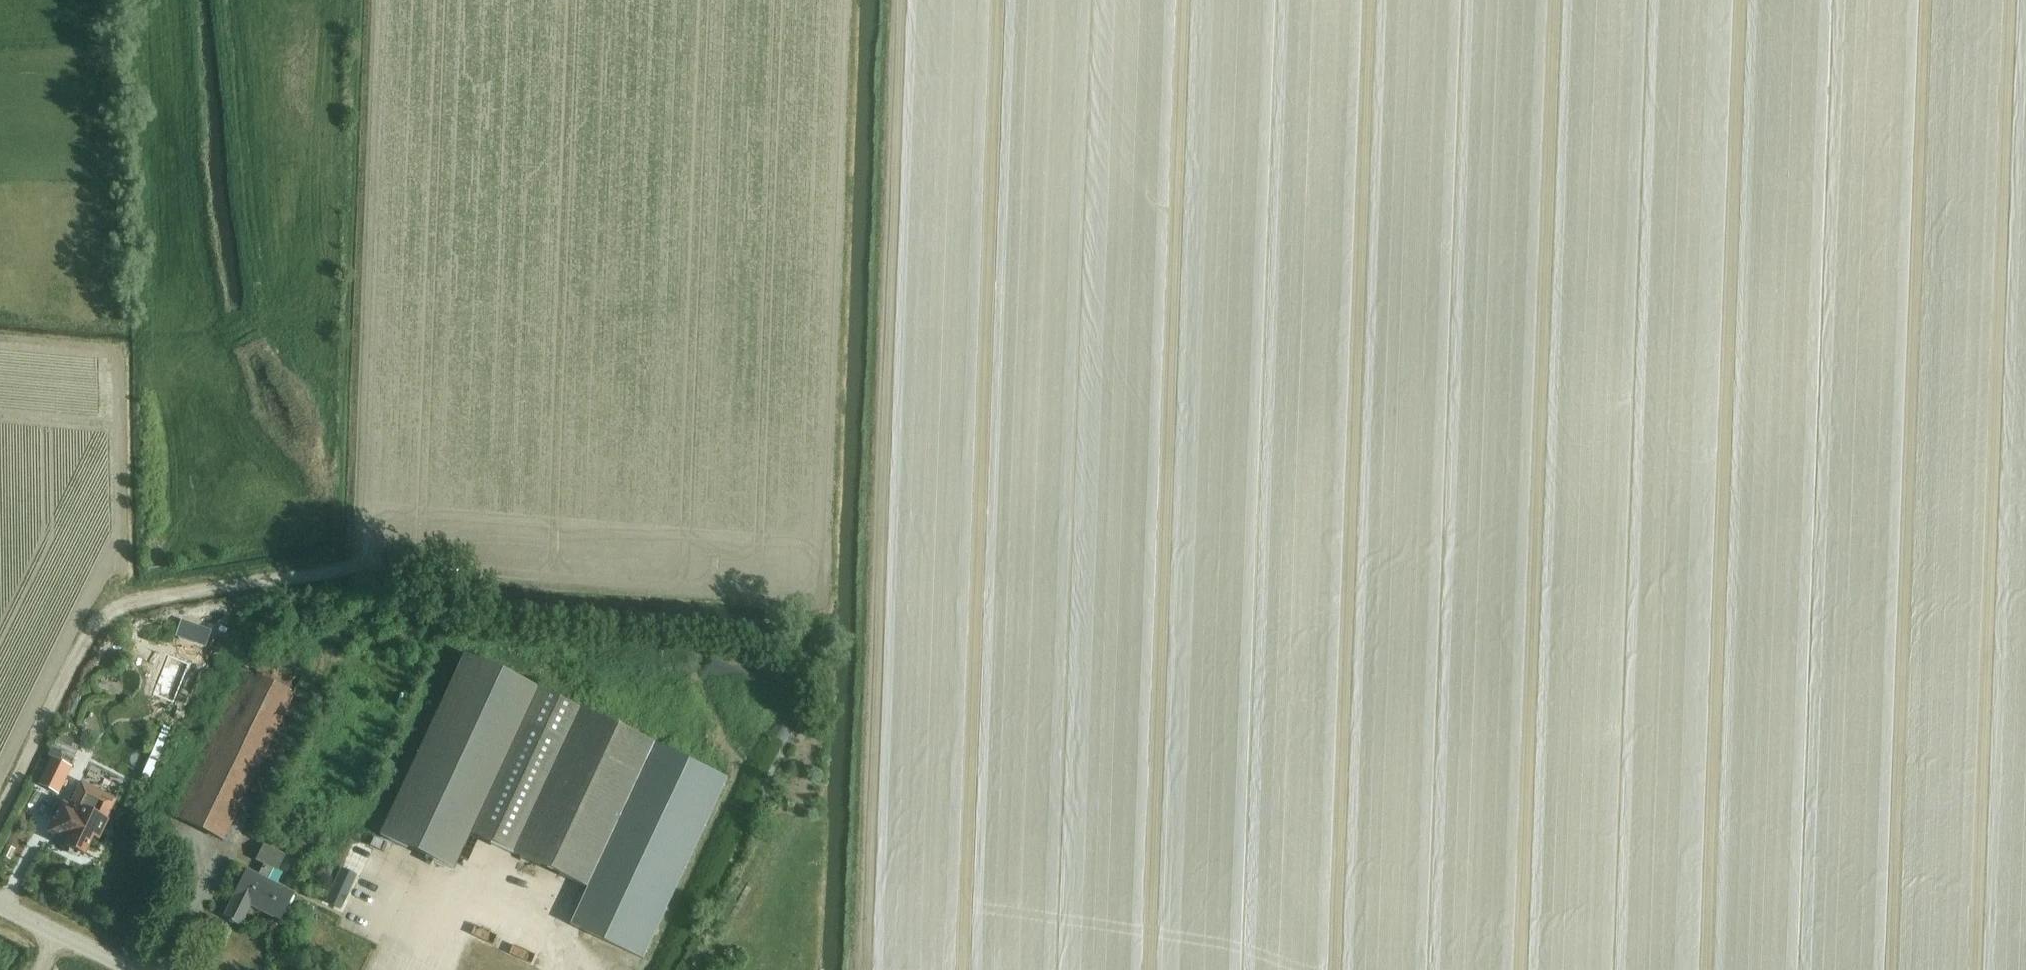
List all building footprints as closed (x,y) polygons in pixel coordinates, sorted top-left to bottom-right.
[(222,841),(302,677),(310,662),(290,653),(283,668),(251,652),(172,816),(222,841)] [(465,654),(380,835),(452,869),(469,833),(505,850),(573,706),(537,688),(465,654)] [(573,706),(505,850),(587,889),(570,925),(644,959),(728,778),(573,706)] [(61,733),(53,748),(73,758),(80,743),(61,733)] [(52,760),(39,786),(56,796),(70,769),(52,760)] [(56,818),(49,833),(67,842),(65,847),(69,849),(69,854),(76,857),(79,854),(83,856),(92,838),(97,840),(116,802),(81,784),(69,808),(67,806),(60,820),(56,818)] [(2,855),(10,859),(14,850),(6,846),(2,855)] [(279,921),(293,894),(267,880),(273,868),(277,870),(282,860),(264,851),(260,861),(264,864),(258,876),(246,870),(233,897),(234,898),(223,918),(240,926),(250,906),(279,921)] [(340,909),(356,875),(341,868),(326,902),(340,909)]
